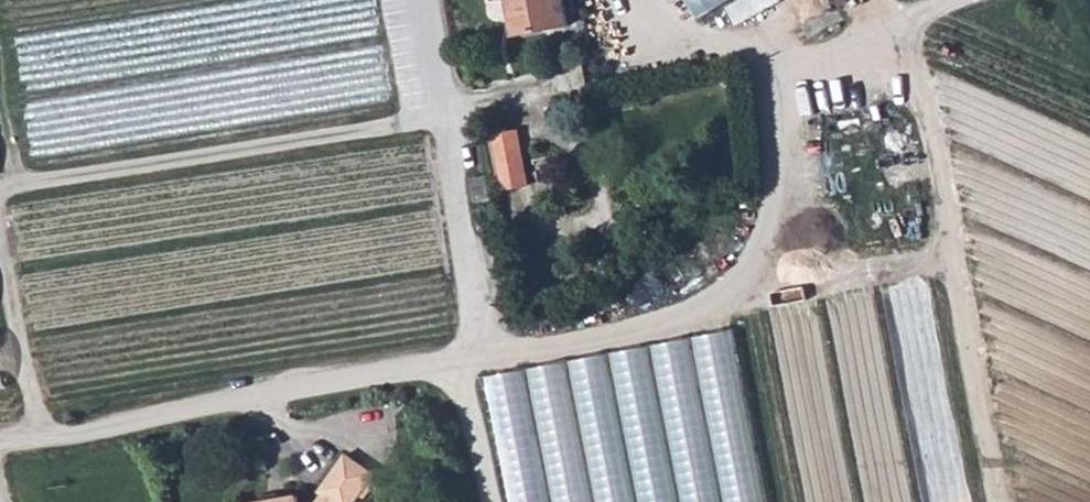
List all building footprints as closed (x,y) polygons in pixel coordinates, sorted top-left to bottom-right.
[(517,35),(569,26),(564,0),(511,0),(517,35)] [(725,0),(691,0),(699,14),(725,0)] [(744,25),(787,1),(787,0),(751,0),(735,9),(744,25)] [(505,189),(527,185),(518,133),(496,137),(505,189)] [(734,330),(486,377),(510,501),(768,501),(734,330)] [(337,501),(338,501),(357,501),(377,473),(348,453),(321,490),(324,492),(318,501),(337,501)]
